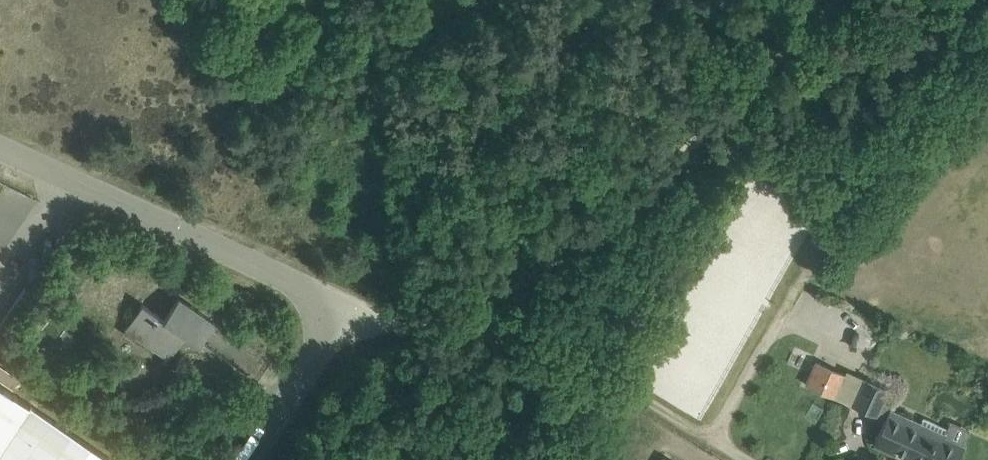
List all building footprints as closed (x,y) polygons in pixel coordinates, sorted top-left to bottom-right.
[(819,220),(807,242),(814,246),(826,224),(819,220)] [(170,357),(186,333),(200,342),(215,320),(179,297),(165,318),(143,303),(124,331),(135,339),(138,335),(170,357)] [(815,365),(806,383),(836,396),(836,395),(846,372),(817,359),(815,365)] [(0,364),(0,379),(14,388),(21,378),(0,364)] [(877,414),(879,414),(885,401),(890,388),(864,377),(853,403),(853,404),(877,415),(877,414)] [(0,384),(0,459),(114,459),(0,384)] [(888,418),(886,418),(874,444),(911,459),(959,459),(965,446),(964,445),(971,429),(952,420),(949,427),(924,416),(921,422),(892,409),(888,418)]
